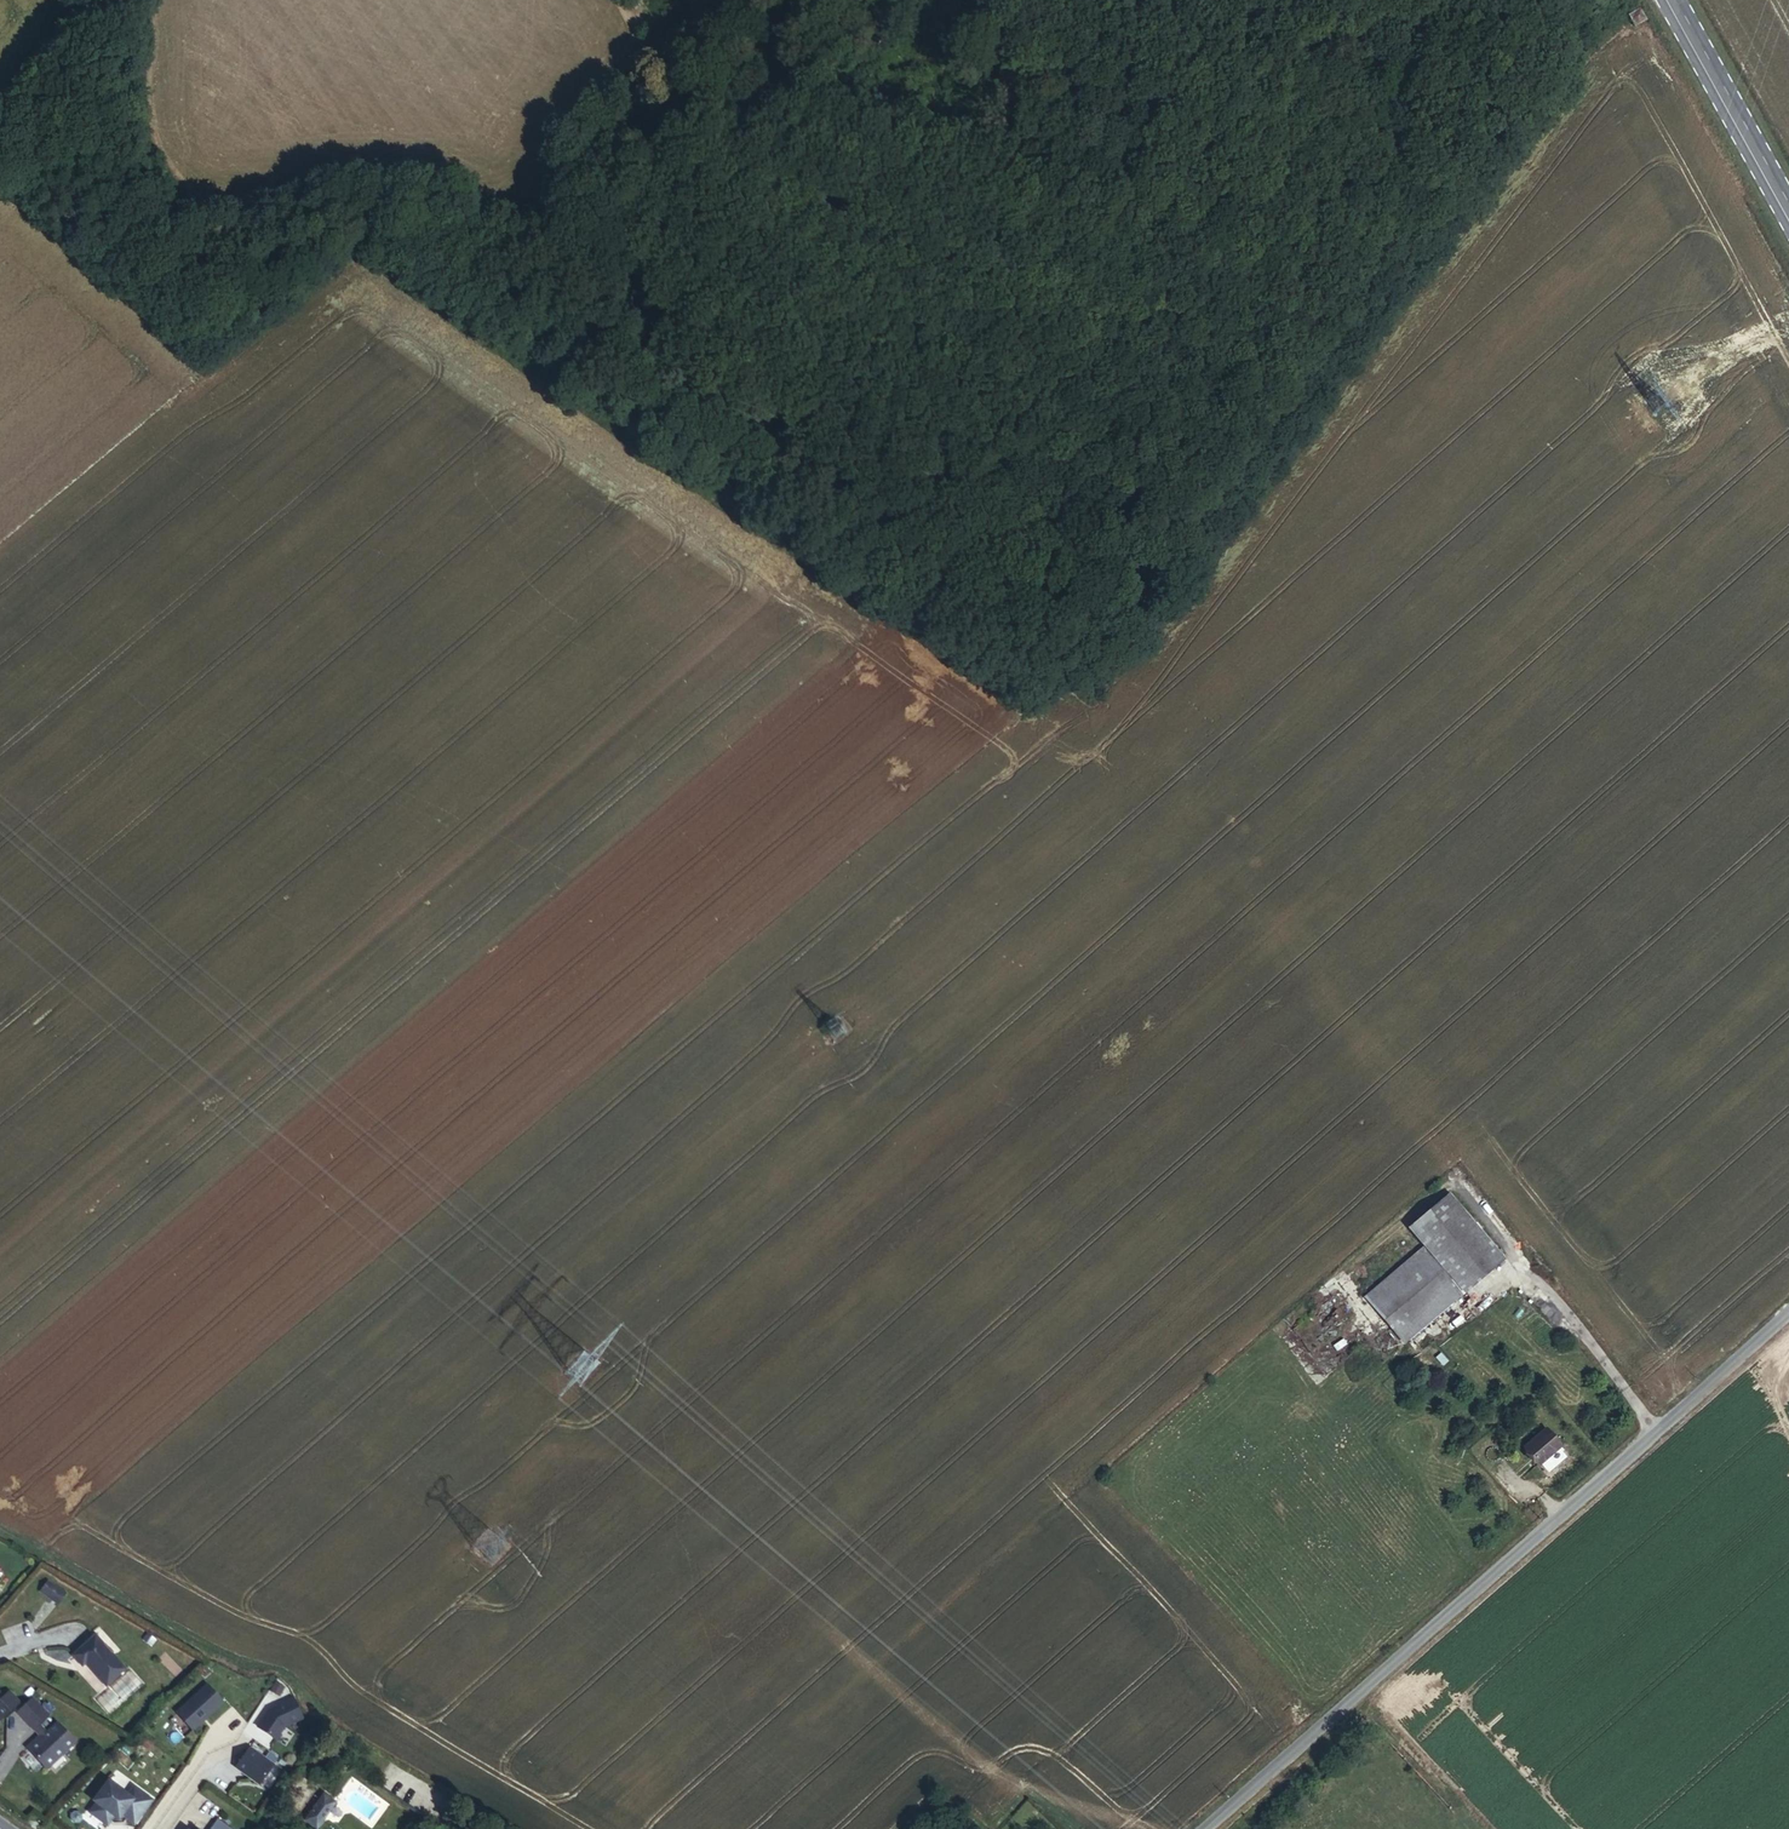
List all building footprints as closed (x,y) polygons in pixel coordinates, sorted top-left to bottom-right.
[(1638,13),(1629,18),(1633,27),(1642,22),(1638,13)] [(1506,1258),(1451,1194),(1410,1229),(1426,1247),(1368,1297),(1408,1343),(1506,1258)] [(1547,1429),(1526,1448),(1540,1465),(1562,1446),(1547,1429)] [(45,1579),(38,1589),(46,1594),(52,1584),(45,1579)] [(62,1591),(52,1584),(46,1594),(55,1601),(62,1591)] [(91,1633),(68,1654),(78,1664),(81,1661),(102,1683),(121,1666),(91,1633)] [(862,1687),(850,1675),(842,1684),(854,1696),(862,1687)] [(176,1713),(194,1733),(227,1704),(209,1684),(176,1713)] [(32,1696),(16,1709),(32,1727),(47,1713),(32,1696)] [(265,1739),(307,1723),(297,1698),(256,1714),(265,1739)] [(56,1721),(27,1748),(42,1765),(47,1765),(74,1741),(56,1721)] [(263,1786),(278,1761),(250,1744),(235,1769),(263,1786)] [(135,1828),(136,1828),(155,1800),(114,1773),(87,1813),(110,1828),(117,1817),(135,1828)] [(325,1795),(304,1821),(315,1828),(334,1804),(325,1795)] [(234,1828),(216,1819),(211,1828),(234,1828)]
